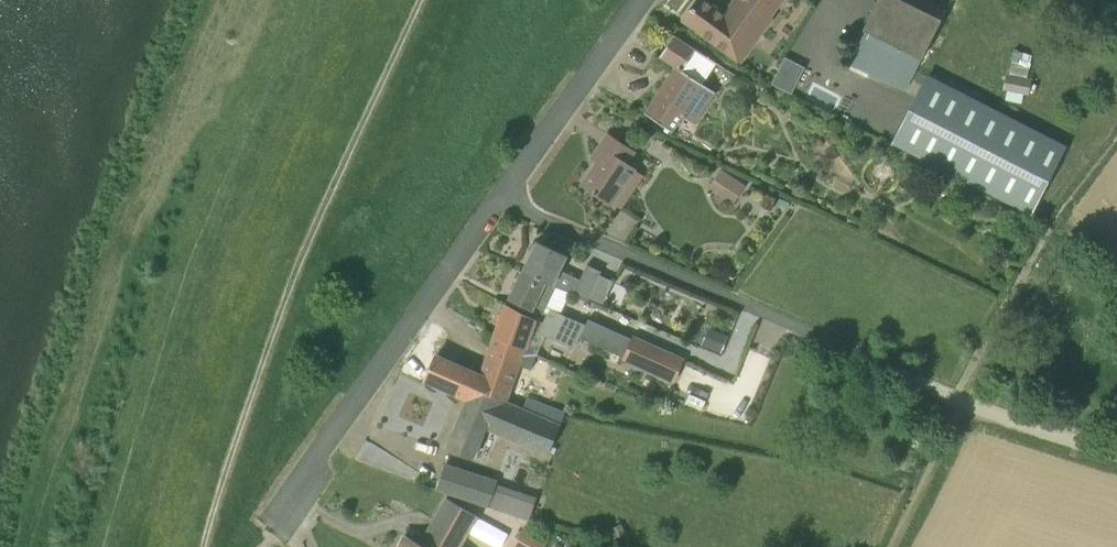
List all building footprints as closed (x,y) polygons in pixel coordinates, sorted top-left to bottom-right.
[(780,0),(737,0),(725,15),(705,0),(698,0),(684,19),(730,53),(761,11),(768,17),(780,0)] [(942,20),(901,0),(871,0),(842,60),(907,91),(942,20)] [(947,9),(928,0),(901,0),(942,20),(947,9)] [(717,62),(674,34),(659,57),(677,68),(647,113),(673,131),(683,116),(695,124),(717,92),(703,83),(716,63),(731,73),(735,68),(720,58),(717,62)] [(1024,102),(1030,63),(1010,60),(1004,100),(1024,102)] [(1033,213),(1066,147),(922,75),(889,141),(1033,213)] [(612,202),(635,167),(629,163),(635,153),(608,134),(592,158),(597,162),(582,184),(597,194),(598,193),(612,202)] [(734,202),(744,187),(720,171),(709,186),(734,202)] [(581,278),(560,270),(567,255),(537,241),(523,270),(570,292),(588,300),(601,271),(587,265),(581,278)] [(570,292),(523,270),(509,299),(543,313),(543,311),(547,313),(549,309),(560,314),(570,292)] [(531,329),(540,334),(545,323),(543,322),(506,304),(491,347),(522,355),(531,329)] [(545,323),(540,334),(576,350),(581,338),(623,356),(632,336),(590,317),(586,326),(560,314),(549,309),(547,313),(543,322),(545,323)] [(721,352),(728,335),(712,329),(705,346),(721,352)] [(678,381),(687,361),(632,336),(623,356),(678,381)] [(500,400),(516,372),(522,355),(491,347),(482,375),(436,355),(426,379),(469,398),(467,401),(471,403),(476,389),(500,400)] [(560,426),(500,401),(500,400),(476,389),(471,403),(467,401),(447,448),(474,459),(481,442),(489,446),(494,432),(547,455),(560,426)] [(489,495),(492,486),(438,469),(433,484),(471,496),(473,490),(489,495)] [(448,495),(422,538),(404,532),(396,546),(463,546),(461,546),(481,515),(448,495)] [(515,546),(545,546),(550,539),(524,525),(512,545),(515,546)]
